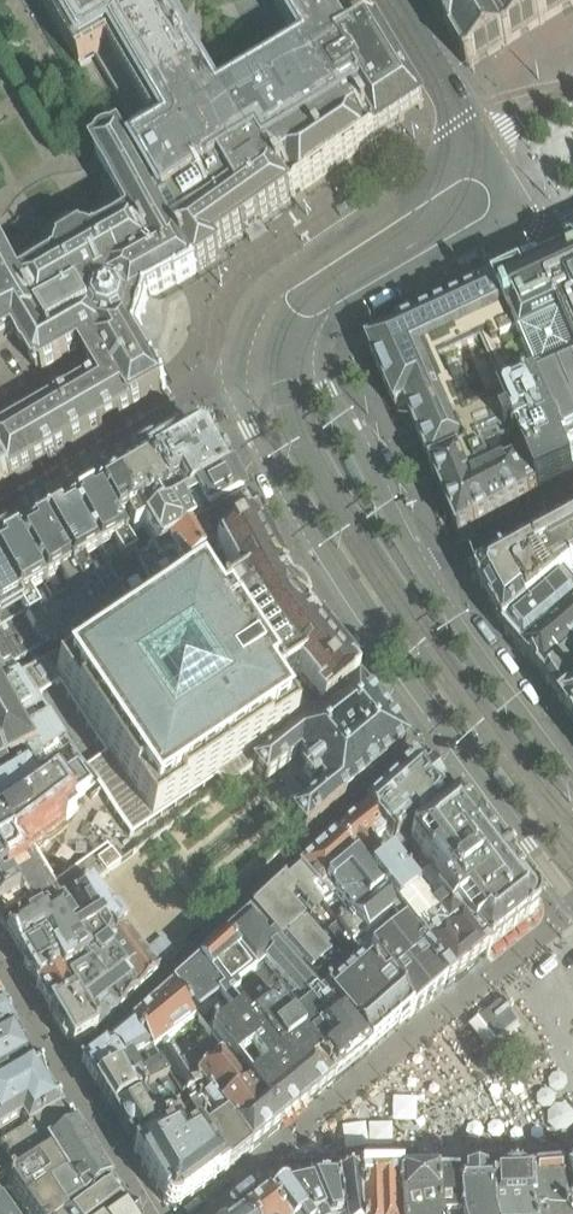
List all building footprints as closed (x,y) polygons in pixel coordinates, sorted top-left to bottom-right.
[(361,4),(358,0),(41,0),(81,68),(109,52),(154,129),(123,148),(176,239),(197,273),(220,257),(216,250),(243,232),(262,219),(291,199),(292,199),(378,139),(383,135),(382,134),(397,124),(398,126),(405,121),(424,108),(376,30),(358,42),(342,16),(361,4)] [(443,28),(468,69),(469,69),(473,67),(472,66),(488,56),(506,46),(511,44),(510,43),(540,25),(540,26),(545,23),(544,22),(572,5),(572,0),(426,0),(443,28)] [(176,283),(177,285),(197,274),(197,273),(176,239),(123,148),(121,144),(120,145),(119,143),(117,144),(114,145),(113,145),(108,146),(104,149),(101,153),(99,155),(97,156),(98,158),(97,158),(108,177),(134,222),(96,243),(96,242),(93,244),(92,243),(87,242),(82,242),(81,241),(64,251),(64,252),(64,253),(61,257),(60,262),(57,264),(58,265),(20,287),(0,251),(0,346),(13,338),(34,374),(37,372),(40,376),(79,353),(94,378),(80,386),(0,433),(0,462),(10,478),(10,479),(14,477),(13,477),(99,427),(103,425),(117,416),(120,415),(123,413),(163,390),(165,389),(166,388),(155,368),(153,369),(137,341),(148,299),(176,283)] [(524,281),(522,277),(494,290),(571,469),(572,468),(572,258),(524,281)] [(368,349),(397,414),(407,409),(422,447),(433,472),(504,439),(530,500),(572,478),(572,479),(572,478),(572,474),(571,469),(494,290),(491,284),(475,292),(478,298),(416,327),(413,321),(398,328),(401,334),(368,349)] [(169,510),(225,476),(205,439),(193,436),(144,465),(169,510)] [(433,472),(459,539),(531,502),(530,500),(504,439),(433,472)] [(9,479),(10,478),(0,462),(0,485),(9,479)] [(169,510),(144,465),(117,481),(141,527),(169,510)] [(154,548),(239,504),(225,476),(169,510),(141,527),(154,548)] [(141,527),(117,481),(97,493),(97,494),(94,495),(131,562),(144,554),(131,533),(141,527)] [(131,562),(94,495),(81,503),(71,509),(70,508),(67,511),(94,557),(103,573),(102,574),(124,614),(151,599),(131,562)] [(153,583),(155,585),(251,529),(250,528),(251,528),(239,504),(154,548),(144,554),(131,562),(151,599),(155,597),(148,582),(150,581),(153,583)] [(91,580),(82,564),(94,557),(67,511),(41,526),(88,619),(95,631),(101,628),(94,616),(104,611),(111,622),(124,614),(102,574),(91,580)] [(88,619),(41,526),(16,541),(16,540),(13,542),(71,644),(89,634),(83,624),(88,619)] [(572,527),(486,575),(486,576),(486,577),(485,577),(482,588),(482,589),(482,590),(481,590),(506,636),(526,659),(572,621),(572,528),(572,527)] [(355,685),(351,679),(310,629),(312,628),(286,591),(285,592),(251,529),(155,585),(160,594),(155,597),(151,599),(124,614),(111,622),(101,628),(95,631),(89,634),(71,644),(56,652),(40,662),(63,692),(62,693),(162,831),(186,813),(187,814),(250,769),(355,685)] [(13,542),(0,550),(0,583),(37,649),(38,648),(39,649),(51,642),(56,652),(71,644),(13,542)] [(0,583),(0,667),(0,668),(8,663),(15,672),(19,677),(24,684),(37,674),(31,666),(32,666),(26,656),(37,649),(0,583)] [(526,659),(548,685),(562,705),(568,714),(572,709),(572,621),(526,659)] [(33,712),(39,708),(18,677),(19,677),(15,672),(6,678),(0,668),(0,667),(0,784),(62,740),(45,717),(39,720),(33,712)] [(336,804),(390,758),(390,759),(394,756),(394,755),(405,746),(388,724),(387,723),(388,723),(384,719),(385,719),(378,710),(378,711),(374,707),(373,706),(355,685),(250,769),(262,785),(296,758),(301,765),(298,768),(298,769),(298,770),(297,771),(309,785),(311,785),(312,786),(316,783),(321,789),(287,816),(302,834),(336,804)] [(62,740),(0,784),(0,823),(79,765),(62,740)] [(458,805),(456,802),(455,803),(422,760),(418,763),(418,762),(416,764),(395,782),(362,813),(388,845),(409,828),(412,832),(415,836),(458,805)] [(23,860),(18,853),(30,845),(73,814),(66,805),(95,785),(79,765),(0,823),(0,876),(23,860)] [(528,897),(510,873),(510,872),(500,859),(481,835),(482,835),(475,826),(474,826),(458,805),(415,836),(412,832),(405,841),(417,856),(404,866),(411,879),(438,913),(447,925),(451,923),(485,957),(486,957),(489,955),(524,926),(525,926),(528,924),(527,923),(531,920),(534,916),(535,911),(534,906),(531,902),(530,900),(531,900),(528,896),(528,897)] [(397,854),(388,845),(362,813),(333,840),(365,884),(387,866),(385,863),(397,854)] [(379,903),(365,884),(333,840),(299,871),(315,892),(310,896),(322,910),(334,901),(345,916),(350,924),(379,903)] [(30,845),(18,853),(23,860),(57,911),(90,887),(106,875),(119,864),(106,846),(92,857),(55,885),(52,880),(30,845)] [(0,912),(0,930),(5,937),(41,914),(45,920),(57,911),(23,860),(0,876),(0,877),(2,880),(15,902),(0,912)] [(485,957),(451,923),(447,925),(438,913),(434,916),(421,899),(415,903),(402,884),(411,879),(404,866),(393,874),(387,866),(365,884),(379,903),(419,957),(416,959),(443,991),(485,958),(485,957)] [(322,910),(310,896),(315,892),(299,871),(280,889),(290,900),(324,939),(335,929),(332,925),(322,910)] [(15,902),(2,880),(0,882),(0,912),(15,902)] [(103,951),(126,933),(90,887),(57,911),(45,920),(41,914),(5,937),(18,959),(41,945),(59,976),(60,979),(73,975),(82,968),(103,951)] [(380,991),(335,929),(324,939),(334,950),(327,956),(283,905),(290,900),(280,889),(249,917),(268,940),(271,938),(284,952),(281,954),(323,999),(321,1000),(368,1056),(410,1018),(383,989),(380,991)] [(443,991),(416,959),(419,957),(379,903),(350,924),(345,916),(332,925),(335,929),(380,991),(383,989),(410,1018),(443,991)] [(368,1056),(321,1000),(323,999),(281,954),(284,952),(271,938),(268,940),(249,917),(231,934),(222,941),(265,994),(290,1025),(288,1027),(332,1085),(368,1056)] [(157,974),(126,933),(103,951),(137,994),(157,974)] [(176,950),(169,942),(168,943),(160,935),(146,948),(161,964),(176,950)] [(222,941),(222,942),(197,966),(194,968),(236,1021),(265,994),(222,941)] [(59,976),(41,945),(18,959),(36,990),(59,976)] [(118,1012),(137,994),(103,951),(82,968),(93,982),(73,1000),(50,1014),(67,1043),(67,1042),(68,1044),(71,1046),(75,1047),(78,1045),(79,1046),(90,1039),(95,1036),(118,1012)] [(73,1000),(93,982),(82,968),(73,975),(60,979),(59,976),(36,990),(50,1013),(50,1014),(73,1000)] [(236,1021),(194,968),(172,989),(172,990),(194,1023),(196,1021),(195,1019),(212,1007),(221,1020),(227,1028),(236,1021)] [(169,1042),(194,1023),(172,990),(130,1026),(158,1076),(180,1061),(169,1042)] [(333,1086),(332,1085),(288,1027),(290,1025),(265,994),(236,1021),(227,1028),(221,1020),(202,1034),(207,1041),(180,1061),(158,1076),(162,1082),(186,1114),(201,1105),(217,1125),(224,1121),(251,1153),(333,1086)] [(516,1025),(506,1013),(508,1012),(509,1012),(511,1010),(512,1008),(511,1006),(508,1005),(506,1006),(505,1008),(504,1010),(499,1003),(478,1020),(494,1042),(516,1025)] [(12,1036),(0,1015),(0,1042),(12,1036)] [(142,1083),(145,1087),(147,1091),(162,1082),(158,1076),(130,1026),(104,1049),(84,1064),(84,1065),(83,1069),(82,1070),(94,1090),(122,1074),(132,1089),(142,1083)] [(30,1071),(12,1036),(0,1042),(0,1089),(30,1071)] [(19,1127),(25,1138),(31,1134),(31,1132),(55,1118),(55,1117),(57,1116),(30,1071),(0,1089),(0,1139),(19,1127)] [(144,1098),(140,1090),(145,1087),(142,1083),(132,1089),(122,1074),(94,1090),(111,1118),(144,1098)] [(228,1171),(186,1114),(162,1082),(147,1091),(145,1087),(140,1090),(144,1098),(151,1094),(169,1129),(133,1152),(164,1204),(166,1207),(170,1209),(174,1209),(178,1207),(179,1207),(227,1172),(228,1171)] [(169,1129),(151,1094),(144,1098),(111,1118),(132,1152),(133,1152),(169,1129)] [(251,1153),(224,1121),(217,1125),(201,1105),(186,1114),(228,1171),(251,1153)] [(44,1156),(47,1162),(76,1143),(73,1138),(59,1117),(58,1118),(57,1116),(55,1117),(55,1118),(31,1132),(31,1134),(25,1138),(0,1153),(0,1174),(7,1169),(11,1176),(44,1156)] [(106,1190),(76,1143),(47,1162),(6,1188),(8,1191),(10,1190),(26,1213),(74,1213),(106,1190)] [(557,1180),(564,1207),(568,1207),(572,1213),(572,1178),(557,1180)] [(568,1207),(564,1207),(557,1180),(557,1181),(556,1180),(531,1182),(533,1210),(531,1210),(532,1213),(572,1213),(568,1207)] [(531,1210),(533,1210),(531,1182),(487,1183),(487,1184),(488,1207),(491,1213),(532,1213),(531,1210)] [(361,1184),(359,1184),(359,1185),(335,1185),(339,1213),(362,1213),(361,1184)] [(399,1184),(395,1184),(395,1185),(361,1184),(362,1213),(400,1213),(399,1184)] [(435,1185),(435,1184),(399,1184),(400,1213),(437,1213),(435,1185)] [(488,1207),(487,1184),(457,1185),(458,1213),(491,1213),(488,1207)] [(310,1185),(309,1185),(284,1191),(300,1213),(319,1213),(310,1185)] [(335,1185),(310,1185),(319,1213),(339,1213),(335,1185)] [(457,1185),(435,1185),(437,1213),(458,1213),(457,1185)] [(124,1213),(106,1190),(74,1213),(123,1213),(124,1213)] [(284,1191),(270,1200),(279,1213),(300,1213),(284,1191)] [(270,1200),(267,1202),(253,1212),(254,1213),(279,1213),(270,1200)]
